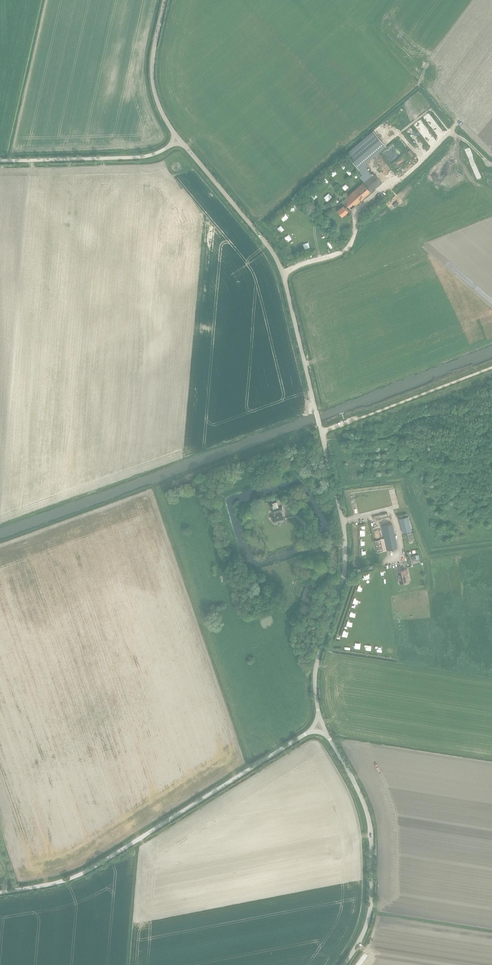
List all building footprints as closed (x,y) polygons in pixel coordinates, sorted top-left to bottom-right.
[(346,154),(358,169),(365,163),(386,145),(373,131),(346,154)] [(394,165),(398,170),(406,164),(402,158),(394,165)] [(343,205),(337,211),(342,216),(348,211),(350,208),(351,209),(382,182),(374,173),(372,175),(366,168),(368,167),(365,163),(358,169),(362,174),(360,177),(364,182),(341,201),(344,205),(345,205),(346,206),(344,207),(343,205)] [(273,509),(271,510),(273,517),(272,517),(274,523),(278,522),(278,524),(281,523),(280,521),(282,521),(283,522),(285,522),(282,514),(276,516),(275,512),(283,510),(282,506),(279,507),(277,502),(271,504),(273,509)] [(401,528),(410,526),(408,516),(399,518),(401,528)] [(387,550),(397,548),(392,523),(381,526),(387,550)] [(383,551),(380,539),(374,541),(377,552),(383,551)] [(408,581),(406,574),(408,574),(407,569),(397,571),(399,583),(408,581)] [(308,580),(301,599),(310,602),(316,583),(308,580)]
